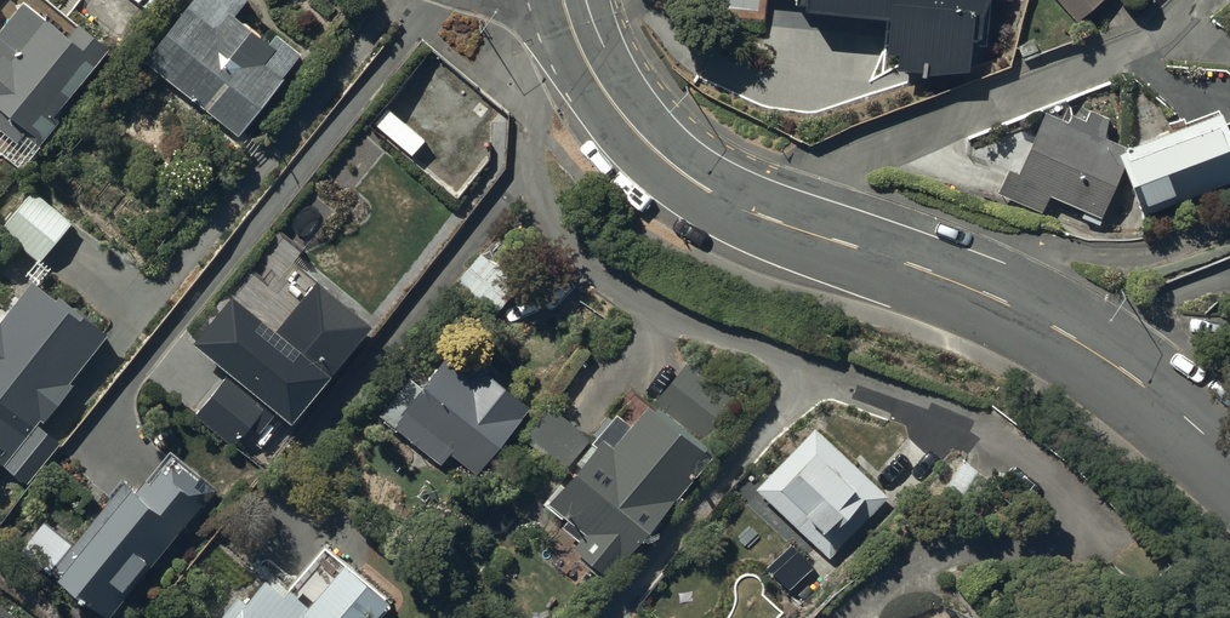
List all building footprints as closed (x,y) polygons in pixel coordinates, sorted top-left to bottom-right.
[(46,0),(23,0),(23,1),(22,0),(17,0),(0,22),(0,127),(16,139),(21,132),(35,142),(108,46),(46,0)] [(85,11),(123,40),(154,0),(93,0),(85,11)] [(138,60),(236,137),(302,55),(271,31),(264,39),(232,13),(242,0),(185,0),(138,60)] [(804,14),(889,24),(891,66),(974,80),(978,43),(994,0),(806,0),(804,14)] [(1076,21),(1099,0),(1057,0),(1076,21)] [(1217,108),(1128,146),(1103,134),(1111,118),(1091,109),(1085,120),(1071,113),(1067,121),(1045,111),(1017,172),(1008,168),(998,196),(1042,213),(1045,204),(1099,223),(1124,168),(1143,214),(1229,179),(1229,141),(1217,108)] [(31,189),(0,225),(0,228),(38,260),(70,222),(31,189)] [(518,281),(479,250),(454,280),(493,312),(518,281)] [(28,277),(0,313),(0,459),(3,461),(102,333),(28,277)] [(291,338),(229,289),(187,341),(288,420),(362,327),(323,297),(291,338)] [(531,405),(450,342),(417,385),(406,376),(377,413),(440,462),(448,452),(477,475),(531,405)] [(263,408),(224,377),(191,417),(230,448),(263,408)] [(714,450),(629,385),(541,500),(586,534),(573,552),(614,583),(714,450)] [(888,496),(813,426),(755,487),(831,557),(888,496)] [(165,451),(135,490),(122,480),(49,575),(106,617),(109,617),(211,485),(165,451)] [(322,539),(279,590),(260,574),(240,598),(234,593),(212,617),(375,617),(392,598),(322,539)] [(836,576),(798,540),(765,573),(803,610),(836,576)] [(0,600),(0,617),(22,617),(0,600)]
